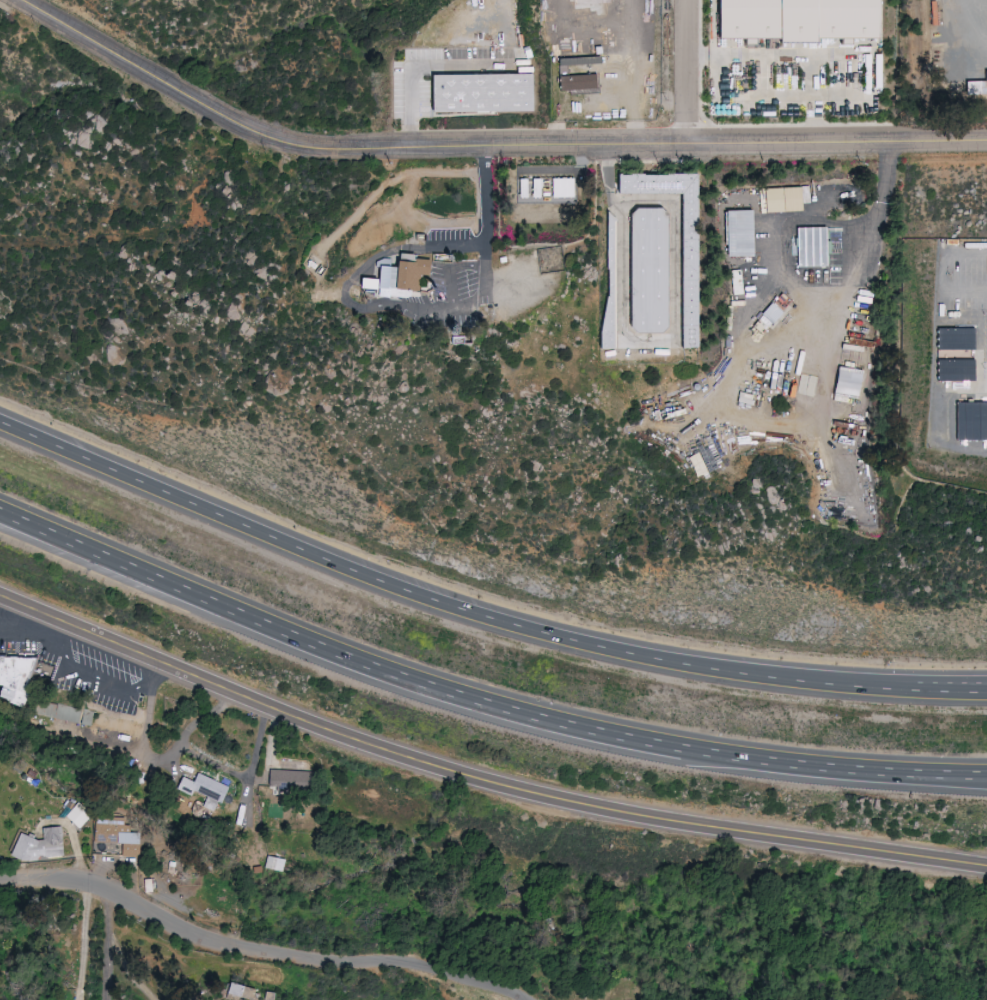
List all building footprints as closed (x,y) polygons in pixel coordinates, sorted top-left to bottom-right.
[(873,0),(715,0),(715,40),(776,40),(776,45),(812,45),(812,40),(873,40),(873,0)] [(965,82),(966,95),(986,95),(986,72),(984,72),(984,82),(965,82)] [(597,73),(558,78),(560,92),(570,90),(571,96),(600,91),(597,73)] [(532,113),(531,75),(430,76),(431,114),(532,113)] [(698,173),(615,174),(615,193),(679,193),(680,348),(695,348),(694,241),(698,241),(698,173)] [(573,178),(552,178),(552,197),(573,197),(573,178)] [(765,212),(802,211),(801,187),(764,188),(765,212)] [(629,333),(666,333),(666,208),(629,208),(629,333)] [(751,210),(725,210),(726,256),(752,256),(751,210)] [(796,228),(797,266),(825,266),(825,227),(796,228)] [(372,296),(386,297),(386,289),(413,290),(413,274),(423,274),(424,259),(410,258),(410,262),(388,261),(388,259),(374,258),(372,296)] [(734,295),(744,294),(742,269),(732,271),(734,295)] [(372,288),(372,279),(357,278),(356,287),(372,288)] [(782,311),(769,303),(761,316),(773,324),(782,311)] [(937,349),(973,350),(973,328),(938,328),(937,349)] [(973,381),(974,358),(938,358),(937,381),(973,381)] [(861,370),(837,367),(833,392),(857,396),(861,370)] [(798,394),(814,397),(818,377),(801,374),(798,394)] [(960,402),(960,413),(958,413),(958,441),(986,440),(986,402),(960,402)] [(26,681),(54,682),(54,664),(38,664),(38,658),(0,657),(0,703),(25,704),(26,681)] [(36,714),(78,724),(81,710),(39,699),(36,714)] [(268,790),(312,791),(312,772),(269,770),(268,790)] [(221,803),(228,786),(197,773),(194,781),(182,776),(176,789),(191,795),(193,790),(221,803)] [(121,857),(139,857),(139,833),(124,833),(124,818),(95,818),(95,843),(121,844),(121,857)] [(19,833),(9,857),(21,861),(63,858),(60,826),(42,828),(43,840),(37,841),(19,833)] [(264,868),(283,873),(286,860),(267,856),(264,868)] [(230,983),(227,994),(252,999),(253,999),(256,989),(230,983)]
